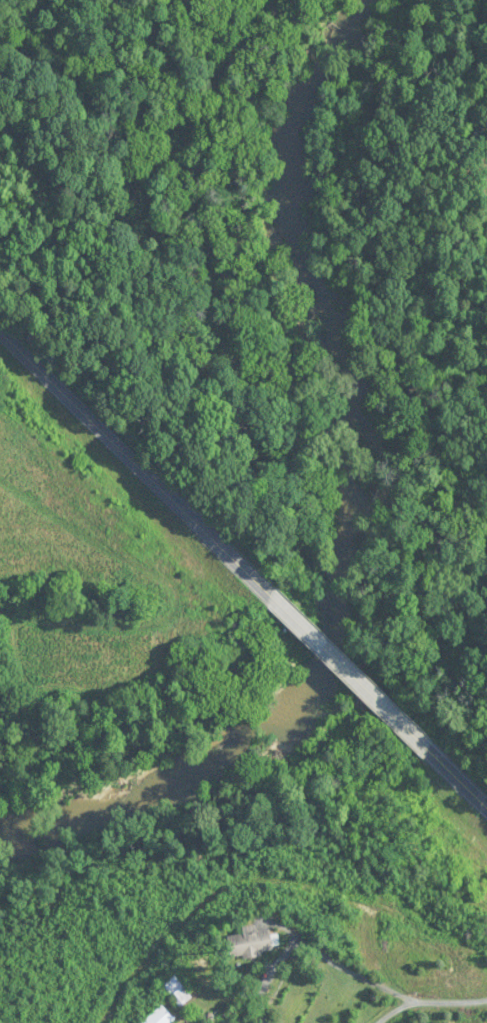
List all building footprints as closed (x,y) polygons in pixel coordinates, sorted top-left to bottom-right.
[(270,930),(255,932),(255,926),(242,928),(243,935),(227,937),(230,960),(273,954),(270,930)]
